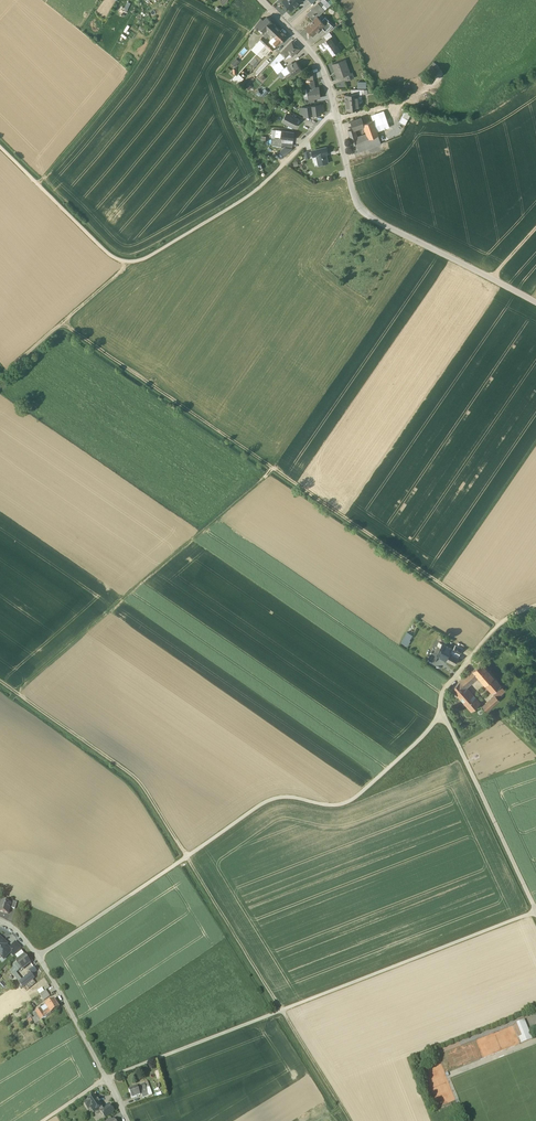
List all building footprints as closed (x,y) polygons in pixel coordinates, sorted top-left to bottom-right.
[(273,6),(284,16),(290,11),(280,0),(279,0),(273,6)] [(292,9),(297,4),(294,1),(296,0),(283,0),(292,9)] [(318,2),(307,13),(314,20),(317,17),(325,10),(318,2)] [(267,17),(263,21),(262,22),(259,26),(261,28),(264,31),(264,30),(272,22),(267,17)] [(322,22),(317,17),(314,20),(306,27),(310,31),(311,30),(314,34),(321,27),(324,24),(322,22)] [(261,18),(254,26),(256,28),(258,25),(259,26),(262,22),(263,21),(261,18)] [(333,27),(325,19),(322,22),(324,24),(321,27),(327,33),(333,27)] [(272,22),(264,30),(267,32),(274,24),(272,22)] [(274,24),(267,32),(270,35),(271,33),(274,36),(280,30),(274,24)] [(286,36),(280,30),(274,36),(277,39),(275,40),(279,44),(286,36)] [(268,42),(262,37),(260,39),(265,45),(268,42)] [(326,39),(319,45),(323,50),(327,47),(333,55),(339,50),(330,37),(326,39)] [(292,40),(281,51),(286,56),(290,52),(292,55),(299,48),(292,40)] [(274,48),(268,42),(265,45),(272,51),(274,48)] [(251,63),(255,67),(261,59),(258,56),(257,55),(251,63)] [(236,58),(232,63),(236,66),(240,61),(236,58)] [(259,74),(269,62),(266,59),(256,71),(259,74)] [(345,59),(333,64),(339,78),(346,75),(351,73),(350,72),(345,59)] [(279,61),(272,67),(274,69),(281,64),(279,61)] [(296,61),(293,63),(292,62),(287,65),(291,71),(293,74),(301,69),(296,61)] [(281,64),(274,69),(277,73),(282,69),(284,67),(281,64)] [(284,67),(282,69),(285,74),(291,71),(287,65),(284,67)] [(351,73),(346,75),(348,80),(354,77),(352,72),(350,72),(351,73)] [(244,78),(239,74),(234,80),(238,84),(244,78)] [(307,81),(308,91),(316,90),(315,80),(313,81),(307,81)] [(264,97),(268,90),(264,88),(260,95),(264,97)] [(316,90),(308,91),(309,98),(321,97),(321,90),(316,90)] [(352,95),(346,95),(347,104),(346,104),(347,109),(357,108),(357,102),(359,102),(358,95),(358,94),(352,95)] [(323,104),(311,106),(312,115),(319,114),(319,113),(321,113),(320,111),(324,110),(323,104)] [(311,106),(300,108),(300,113),(304,113),(304,115),(306,115),(306,116),(312,115),(311,106)] [(400,121),(405,124),(411,113),(405,110),(400,121)] [(297,119),(287,114),(283,121),(293,127),(297,119)] [(385,116),(373,120),(377,131),(389,127),(385,116)] [(361,117),(351,121),(354,129),(355,129),(364,126),(364,125),(364,124),(361,117)] [(373,120),(364,124),(364,125),(364,126),(366,133),(368,138),(378,135),(377,131),(373,120)] [(294,132),(281,130),(280,137),(282,138),(293,139),(294,132)] [(356,133),(350,135),(352,142),(354,153),(360,151),(358,142),(356,136),(356,133)] [(366,133),(356,136),(358,142),(368,138),(366,133)] [(368,138),(358,142),(360,151),(381,143),(378,135),(368,138)] [(281,152),(285,156),(292,149),(292,148),(287,147),(286,147),(281,152)] [(327,147),(312,150),(313,156),(316,156),(319,165),(328,163),(326,153),(328,153),(327,147)] [(410,641),(404,637),(401,642),(407,646),(410,641)] [(441,648),(437,646),(434,652),(438,655),(437,655),(438,656),(446,660),(450,653),(452,649),(443,644),(441,648)] [(460,653),(453,650),(452,649),(450,653),(458,657),(460,653)] [(434,652),(432,651),(428,658),(435,662),(438,656),(437,655),(438,655),(434,652)] [(458,657),(450,653),(446,660),(455,664),(458,657)] [(481,662),(473,670),(478,676),(485,684),(493,677),(481,662)] [(478,676),(473,670),(469,673),(474,679),(478,676)] [(469,673),(452,688),(457,694),(465,687),(474,679),(469,673)] [(502,687),(493,677),(485,684),(495,695),(497,698),(497,697),(510,686),(508,682),(502,687)] [(479,704),(465,687),(457,694),(472,711),(479,704)] [(495,695),(491,699),(495,704),(500,700),(497,697),(497,698),(495,695)] [(491,699),(482,707),(486,712),(495,704),(491,699)] [(2,901),(1,903),(0,903),(0,912),(8,914),(10,908),(11,904),(2,901)] [(0,938),(0,955),(4,959),(10,953),(12,951),(9,949),(3,943),(4,942),(0,938)] [(13,955),(21,948),(16,943),(15,943),(9,949),(12,951),(10,953),(13,956),(13,955)] [(25,955),(16,962),(17,964),(21,969),(30,963),(25,955)] [(10,971),(19,983),(22,981),(16,973),(17,972),(13,967),(10,971)] [(22,981),(19,983),(23,988),(26,986),(31,981),(35,978),(31,974),(29,975),(22,981)] [(26,986),(28,989),(34,985),(31,981),(26,986)] [(45,991),(40,994),(44,1001),(50,997),(46,990),(45,991)] [(54,1000),(50,1003),(49,1002),(47,1003),(48,1004),(46,1005),(49,1010),(51,1014),(60,1008),(54,1000)] [(41,1009),(36,1012),(38,1015),(39,1017),(44,1013),(41,1009)] [(44,1013),(39,1017),(41,1020),(51,1014),(49,1010),(44,1013)] [(532,1039),(524,1020),(517,1023),(519,1027),(521,1027),(524,1036),(519,1038),(521,1043),(532,1039)] [(137,1087),(129,1090),(132,1098),(140,1095),(139,1091),(137,1087)] [(102,1107),(95,1096),(84,1104),(88,1109),(90,1108),(91,1108),(91,1109),(94,1113),(102,1107)] [(110,1106),(101,1112),(105,1118),(114,1112),(110,1106)]
